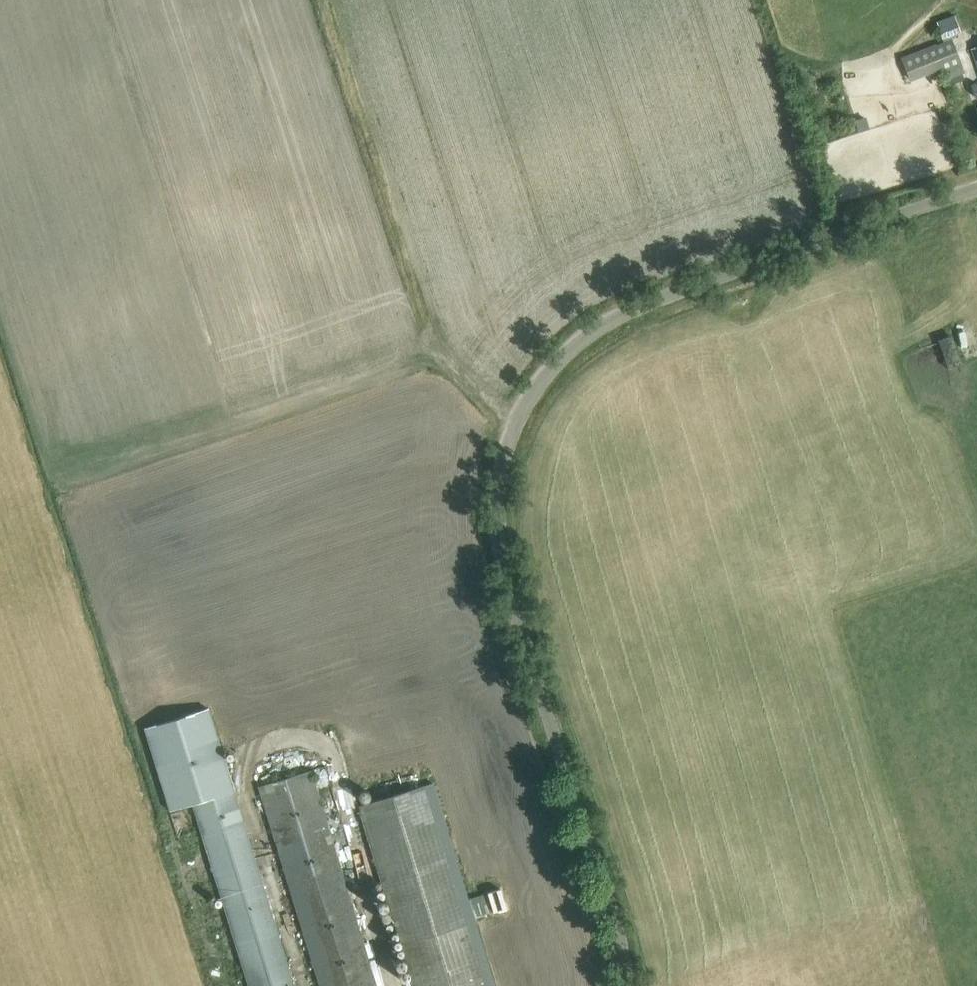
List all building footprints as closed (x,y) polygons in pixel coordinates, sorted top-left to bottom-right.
[(960,32),(954,15),(936,21),(942,38),(960,32)] [(932,46),(946,80),(965,73),(951,38),(932,46)] [(957,335),(947,337),(952,363),(962,361),(957,335)] [(143,728),(169,811),(192,804),(248,985),(294,985),(208,708),(143,728)] [(257,787),(319,985),(377,985),(311,770),(257,787)] [(357,806),(413,985),(489,985),(427,784),(357,806)]
